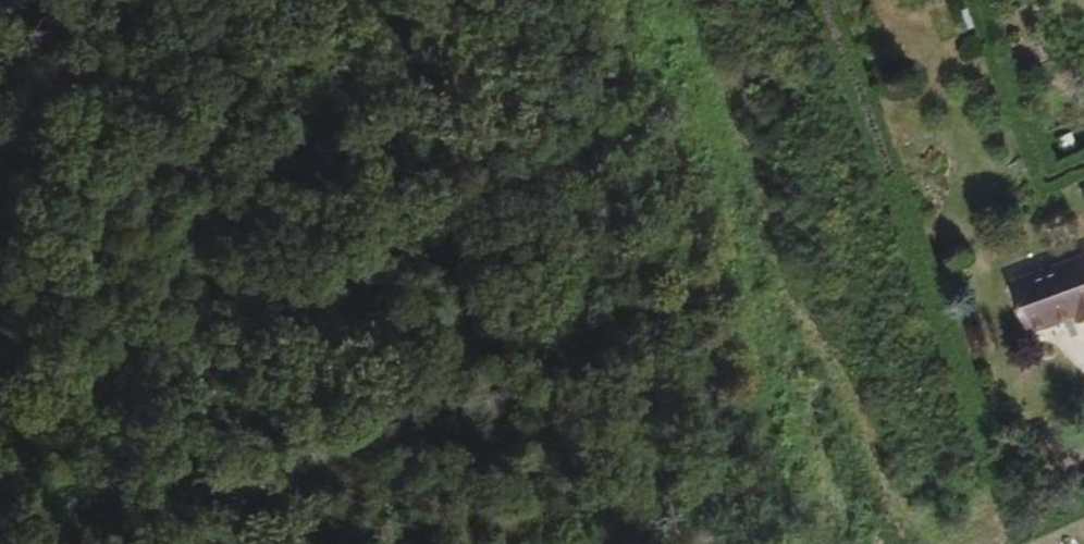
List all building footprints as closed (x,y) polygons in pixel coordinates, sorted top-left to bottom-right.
[(1034,276),(1052,326),(1083,316),(1083,265),(1082,260),(1034,276)]
